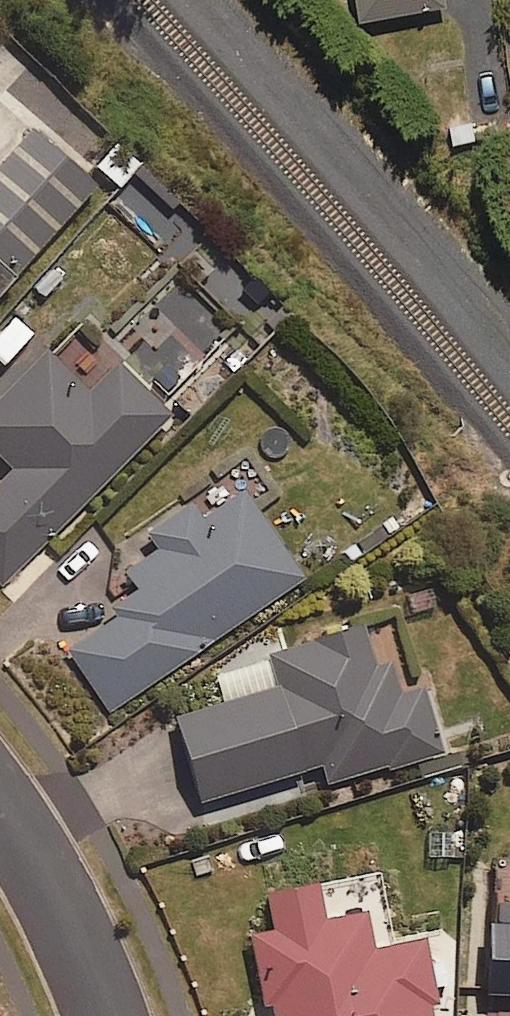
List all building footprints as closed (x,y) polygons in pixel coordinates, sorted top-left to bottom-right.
[(360,13),(436,0),(358,0),(360,13)] [(67,215),(97,181),(0,96),(0,291),(67,215)] [(123,180),(82,221),(94,234),(113,215),(132,235),(155,212),(123,180)] [(39,344),(0,386),(0,452),(12,463),(0,476),(0,578),(4,582),(167,409),(109,356),(82,384),(39,344)] [(200,512),(190,498),(146,528),(157,544),(130,564),(147,588),(66,646),(110,709),(302,574),(239,484),(200,512)] [(371,659),(362,632),(358,618),(260,648),(271,683),(173,713),(199,798),(321,761),(327,783),(441,748),(421,682),(396,689),(386,654),(371,659)] [(312,878),(264,887),(271,929),(247,933),(259,995),(264,994),(268,1015),(430,1015),(427,1000),(434,999),(421,935),(368,945),(361,908),(320,915),(312,878)] [(480,919),(479,985),(509,985),(509,919),(480,919)]
